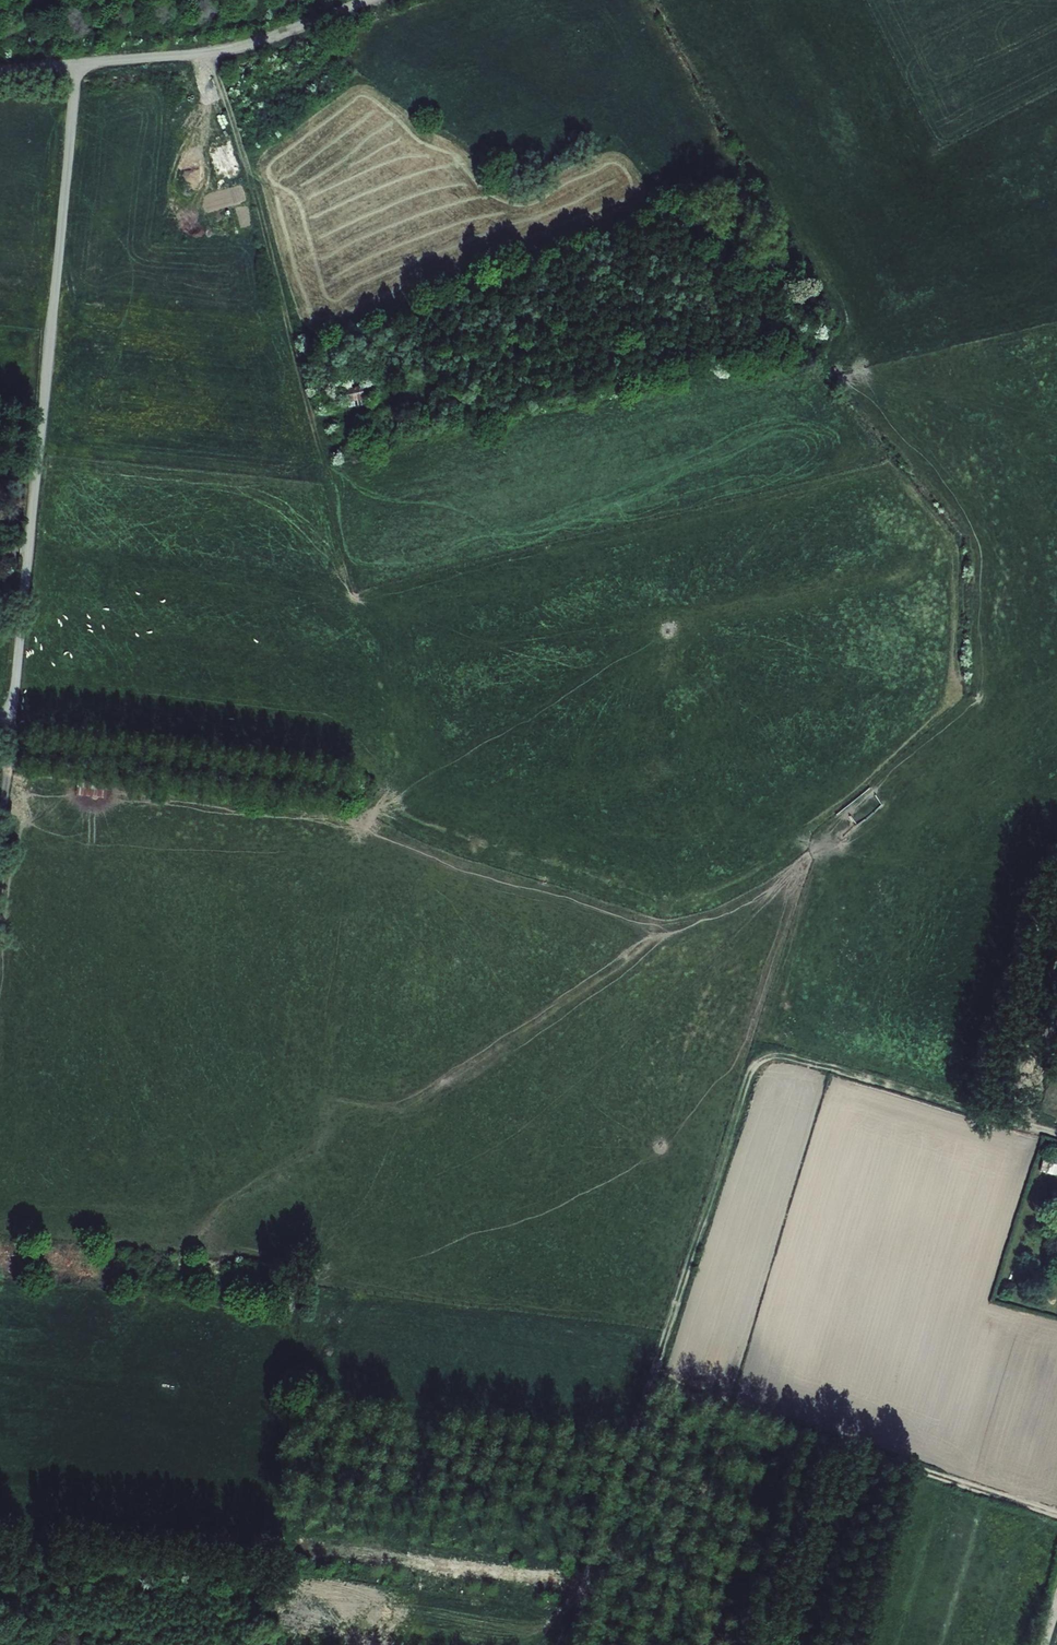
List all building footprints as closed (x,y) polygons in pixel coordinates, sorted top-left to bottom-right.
[(1051,1161),(1048,1171),(1056,1174),(1056,1164),(1051,1161)]
